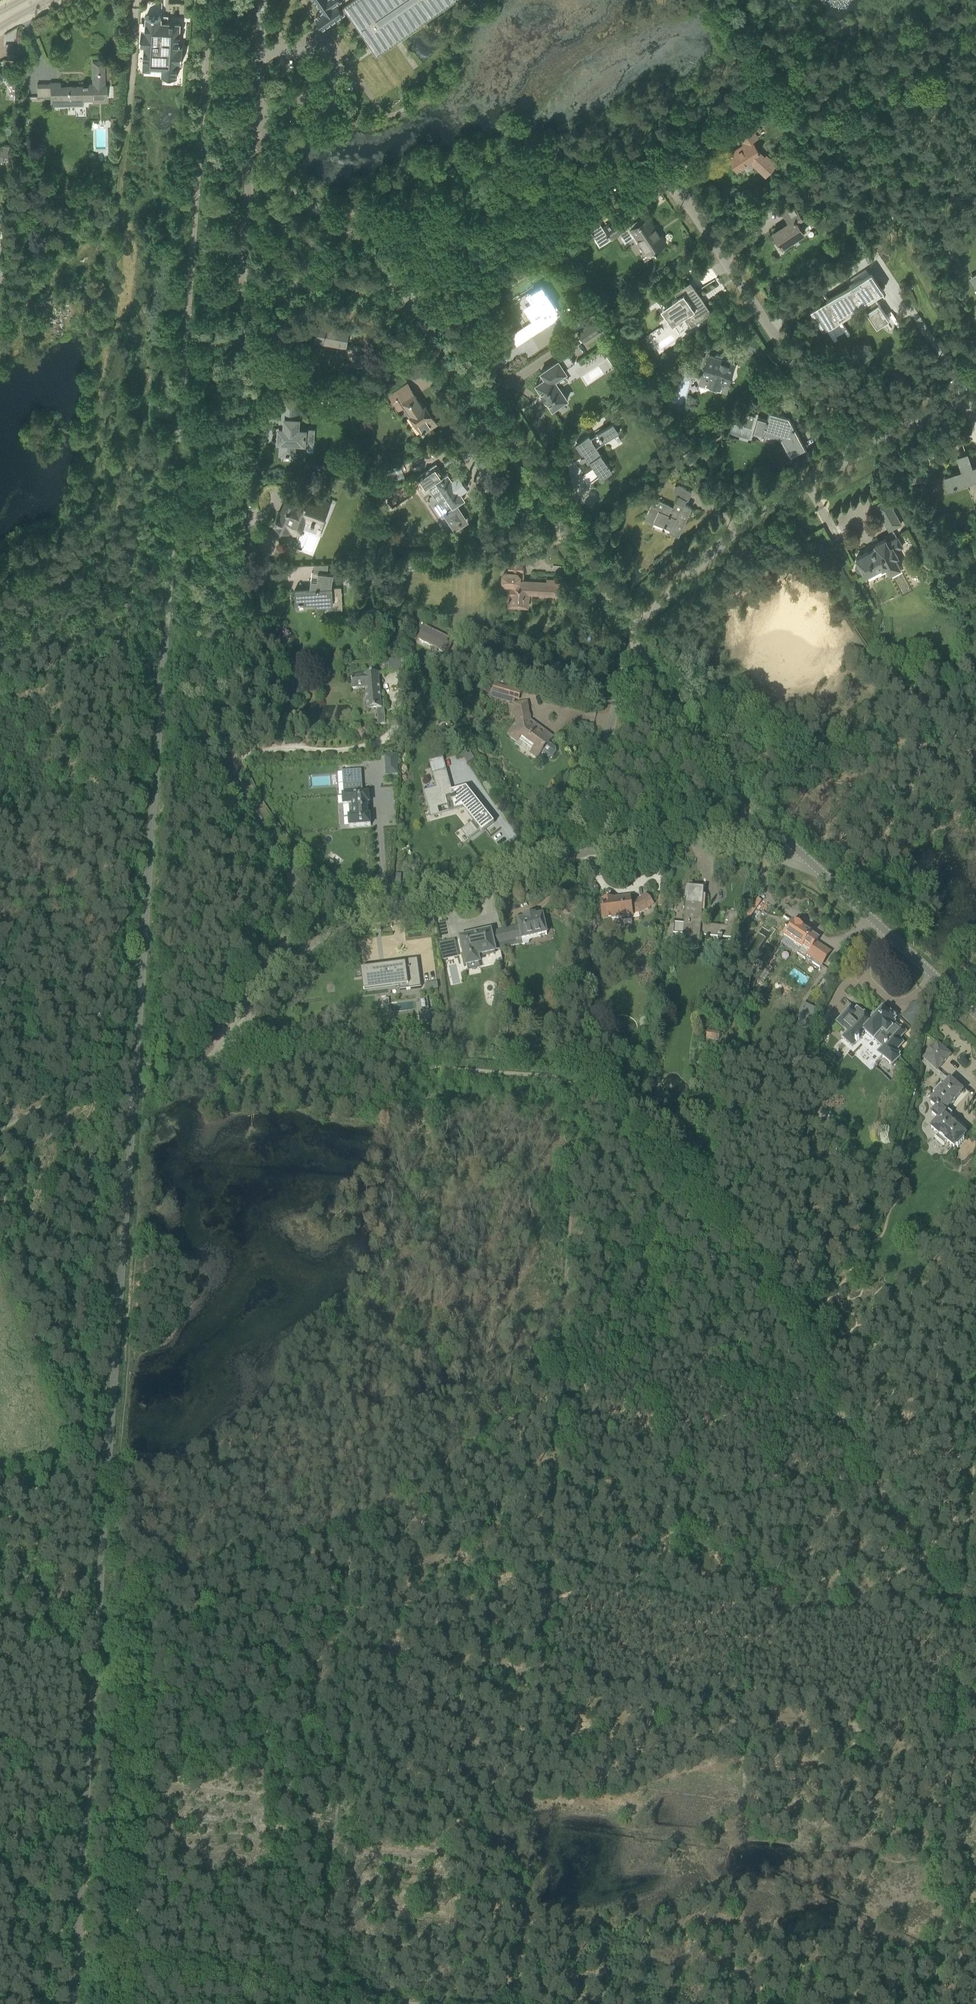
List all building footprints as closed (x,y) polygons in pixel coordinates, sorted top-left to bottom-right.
[(322,10),(315,15),(323,27),(353,5),(376,38),(382,39),(438,0),(315,0),(322,10)] [(141,30),(140,45),(144,46),(143,69),(162,70),(162,76),(177,76),(178,62),(182,62),(183,47),(179,47),(180,23),(166,22),(166,17),(161,17),(146,16),(145,30),(141,30)] [(59,83),(50,83),(50,85),(50,98),(59,98),(59,104),(83,103),(83,100),(106,99),(105,86),(103,86),(103,61),(92,62),(93,85),(87,85),(87,84),(82,84),(82,87),(59,87),(59,83)] [(15,78),(6,78),(6,83),(11,91),(15,91),(15,78)] [(738,133),(740,135),(745,144),(740,147),(741,150),(738,152),(737,149),(728,155),(737,169),(746,163),(744,161),(749,158),(757,165),(756,166),(765,175),(775,165),(765,156),(764,158),(758,152),(760,152),(759,150),(758,150),(750,138),(756,134),(750,125),(738,133)] [(11,157),(11,146),(0,145),(0,156),(11,157)] [(27,152),(16,151),(15,162),(26,163),(27,152)] [(784,187),(789,194),(797,190),(792,182),(784,187)] [(793,204),(790,205),(782,211),(789,221),(773,232),(783,246),(804,232),(796,221),(802,217),(793,204)] [(599,222),(589,228),(600,245),(610,239),(609,237),(611,236),(612,237),(619,232),(622,236),(632,229),(635,234),(633,235),(636,241),(639,240),(639,241),(641,240),(649,252),(654,249),(655,251),(657,250),(655,248),(665,242),(660,235),(659,235),(658,234),(657,234),(656,231),(648,218),(647,219),(645,216),(642,217),(639,219),(623,230),(616,219),(605,226),(605,227),(603,228),(599,222)] [(819,289),(780,314),(788,326),(810,311),(810,312),(821,328),(823,331),(826,329),(834,342),(837,340),(828,327),(838,321),(840,320),(862,305),(872,321),(875,320),(875,319),(882,314),(886,321),(889,319),(874,297),(880,293),(881,292),(884,290),(871,271),(868,273),(868,274),(861,278),(849,286),(827,301),(819,289)] [(683,316),(690,326),(711,312),(690,280),(657,301),(672,324),(683,316)] [(825,297),(839,289),(833,281),(820,289),(825,297)] [(533,319),(523,326),(530,337),(549,324),(547,323),(551,320),(554,318),(555,320),(562,316),(564,319),(563,320),(571,333),(585,323),(572,304),(560,312),(546,290),(546,288),(545,289),(542,284),(530,292),(537,302),(527,309),(533,319)] [(615,295),(611,290),(605,294),(609,299),(615,295)] [(623,316),(619,309),(605,318),(610,325),(623,316)] [(901,326),(891,311),(888,313),(898,327),(901,326)] [(606,328),(600,319),(578,333),(584,342),(606,328)] [(346,346),(347,340),(349,329),(327,325),(328,323),(319,321),(315,340),(325,342),(346,346)] [(369,353),(359,356),(354,357),(357,370),(371,366),(369,353)] [(568,399),(555,380),(566,372),(564,369),(574,363),(569,354),(559,361),(558,360),(541,371),(542,373),(541,375),(540,377),(540,379),(541,380),(536,384),(542,392),(541,393),(546,400),(547,400),(552,409),(556,407),(557,408),(566,403),(564,401),(568,399)] [(694,354),(692,361),(695,362),(694,366),(701,368),(704,357),(694,354)] [(728,382),(735,363),(717,357),(717,356),(709,354),(709,355),(702,376),(709,378),(707,384),(725,390),(728,382)] [(408,383),(399,389),(390,395),(399,409),(406,405),(408,408),(406,410),(410,416),(410,415),(422,432),(428,428),(436,423),(425,405),(423,407),(408,383)] [(770,412),(768,420),(758,417),(754,431),(762,434),(762,435),(764,436),(765,432),(780,436),(786,446),(791,455),(805,447),(789,417),(770,412)] [(296,414),(283,413),(282,429),(279,429),(279,432),(279,438),(278,438),(278,439),(279,439),(279,441),(278,441),(278,442),(282,442),(281,455),(285,455),(285,456),(289,456),(289,455),(294,456),(294,443),(305,443),(305,438),(305,436),(306,436),(306,435),(305,435),(305,430),(298,430),(299,420),(296,419),(296,414)] [(588,435),(575,444),(582,454),(586,460),(588,463),(590,461),(594,468),(595,468),(600,477),(601,478),(612,471),(596,447),(611,438),(619,432),(613,423),(605,429),(597,433),(590,438),(588,435)] [(694,447),(688,451),(693,459),(700,455),(694,447)] [(687,451),(682,454),(690,465),(694,462),(687,451)] [(972,466),(967,452),(957,455),(962,470),(945,476),(948,487),(966,481),(967,484),(975,481),(975,465),(972,466)] [(448,472),(443,475),(436,464),(416,477),(425,491),(433,485),(450,510),(446,513),(455,527),(465,520),(454,503),(464,497),(460,491),(467,487),(458,474),(452,478),(448,472)] [(377,491),(395,484),(389,468),(367,477),(370,483),(373,482),(377,491)] [(921,475),(910,477),(911,483),(922,480),(921,475)] [(678,495),(672,506),(653,497),(643,518),(653,522),(654,521),(670,528),(669,531),(678,535),(691,506),(684,502),(686,498),(687,499),(691,489),(678,484),(674,485),(673,489),(674,493),(678,495)] [(276,519),(274,523),(276,523),(277,525),(283,528),(285,527),(289,529),(299,533),(306,517),(321,523),(324,516),(326,517),(330,508),(328,507),(329,504),(319,500),(317,504),(302,498),(299,505),(295,503),(296,502),(287,499),(286,498),(281,512),(279,512),(277,515),(275,518),(276,519)] [(884,519),(895,513),(888,499),(876,505),(884,519)] [(895,550),(903,546),(898,537),(887,542),(885,539),(875,544),(877,548),(876,549),(875,548),(870,551),(871,551),(869,552),(868,551),(856,558),(858,561),(856,563),(855,566),(856,569),(858,571),(861,571),(863,571),(865,575),(878,568),(877,567),(882,564),(883,566),(886,565),(890,572),(900,567),(895,557),(898,555),(895,550)] [(492,559),(499,559),(500,550),(492,549),(492,559)] [(509,565),(508,571),(507,571),(503,574),(503,578),(506,582),(510,582),(508,604),(527,605),(528,592),(558,594),(559,579),(547,579),(547,582),(521,580),(523,556),(510,555),(509,565)] [(406,558),(386,560),(387,569),(394,568),(393,563),(398,562),(399,566),(407,565),(406,558)] [(427,560),(409,563),(410,570),(428,567),(427,560)] [(341,594),(341,587),(331,587),(333,574),(318,572),(318,581),(313,580),(312,589),(295,590),(295,589),(296,603),(296,601),(316,600),(316,603),(317,603),(339,602),(338,594),(341,594)] [(356,572),(344,577),(348,586),(359,582),(356,572)] [(377,582),(378,573),(370,572),(369,580),(377,582)] [(425,627),(419,640),(446,653),(452,640),(425,627)] [(364,674),(360,675),(350,676),(352,688),(365,687),(367,709),(381,708),(384,707),(383,701),(381,701),(378,673),(364,674)] [(506,697),(508,688),(495,684),(492,692),(506,697)] [(526,702),(514,704),(513,704),(516,723),(506,735),(516,742),(518,739),(532,749),(530,753),(536,758),(541,752),(547,757),(551,757),(555,752),(554,748),(547,743),(552,738),(529,721),(526,702)] [(397,755),(385,756),(386,776),(398,775),(397,755)] [(423,790),(428,811),(429,811),(429,808),(447,803),(450,802),(451,803),(454,802),(456,809),(463,807),(464,807),(476,822),(468,828),(464,832),(467,836),(469,839),(467,840),(468,841),(492,821),(466,789),(452,792),(446,770),(432,774),(436,788),(424,792),(423,789),(423,790)] [(362,794),(362,785),(345,786),(346,795),(343,796),(343,806),(350,805),(351,817),(349,817),(349,827),(371,826),(370,816),(368,816),(367,804),(369,804),(369,801),(368,801),(368,797),(369,797),(369,794),(362,794)] [(674,923),(673,933),(673,934),(684,935),(682,949),(699,951),(700,936),(736,939),(737,926),(738,915),(736,914),(733,911),(729,913),(727,912),(724,928),(701,926),(704,890),(688,888),(685,924),(674,923)] [(629,900),(601,903),(602,918),(603,920),(623,918),(623,921),(632,920),(631,914),(640,913),(644,911),(652,905),(645,895),(640,899),(636,901),(629,902),(629,900)] [(745,918),(749,920),(762,901),(758,898),(745,918)] [(519,926),(504,930),(507,942),(499,944),(500,949),(518,945),(523,944),(522,940),(546,934),(542,915),(535,917),(534,914),(523,917),(524,920),(518,921),(519,926)] [(767,919),(746,951),(758,958),(768,942),(772,936),(781,942),(785,936),(794,942),(790,948),(791,948),(806,958),(807,958),(808,955),(809,954),(812,949),(813,948),(816,942),(817,942),(817,941),(819,939),(802,928),(797,925),(785,916),(785,915),(781,922),(770,914),(767,919)] [(490,933),(490,932),(460,939),(466,966),(479,964),(477,957),(495,953),(494,950),(500,949),(499,944),(507,942),(504,930),(490,933)] [(455,949),(453,941),(440,944),(442,952),(455,949)] [(363,969),(361,970),(362,980),(363,980),(363,979),(365,979),(366,989),(388,986),(399,985),(400,991),(421,988),(418,959),(404,961),(405,969),(388,971),(386,971),(385,966),(378,967),(363,969)] [(806,982),(810,975),(792,965),(788,973),(806,982)] [(850,1008),(836,1022),(843,1028),(844,1027),(848,1031),(842,1037),(852,1046),(855,1043),(856,1043),(861,1038),(860,1038),(861,1037),(878,1053),(879,1052),(881,1055),(892,1065),(899,1058),(897,1056),(899,1054),(895,1051),(902,1044),(898,1040),(905,1032),(901,1028),(900,1029),(893,1023),(895,1022),(894,1020),(895,1019),(894,1017),(893,1018),(891,1015),(890,1014),(889,1015),(882,1009),(876,1016),(873,1014),(869,1019),(864,1014),(863,1015),(858,1011),(856,1013),(853,1011),(850,1008)] [(429,1011),(419,1012),(420,1022),(430,1020),(429,1011)] [(807,1030),(812,1020),(803,1015),(798,1025),(800,1029),(803,1031),(807,1030)] [(706,1030),(706,1038),(719,1040),(720,1032),(706,1030)] [(950,1055),(938,1044),(933,1049),(932,1048),(927,1053),(929,1054),(924,1059),(936,1070),(941,1065),(941,1066),(946,1061),(946,1060),(950,1055)] [(933,1093),(937,1096),(931,1103),(938,1109),(932,1115),(938,1120),(932,1128),(938,1134),(935,1138),(944,1146),(947,1143),(954,1148),(956,1146),(958,1147),(964,1140),(963,1139),(965,1136),(957,1128),(952,1123),(951,1123),(947,1120),(952,1114),(947,1109),(950,1105),(951,1106),(955,1101),(962,1092),(959,1090),(961,1088),(954,1082),(953,1084),(950,1081),(944,1088),(941,1085),(933,1093)] [(825,1118),(826,1109),(814,1107),(813,1117),(825,1118)]
